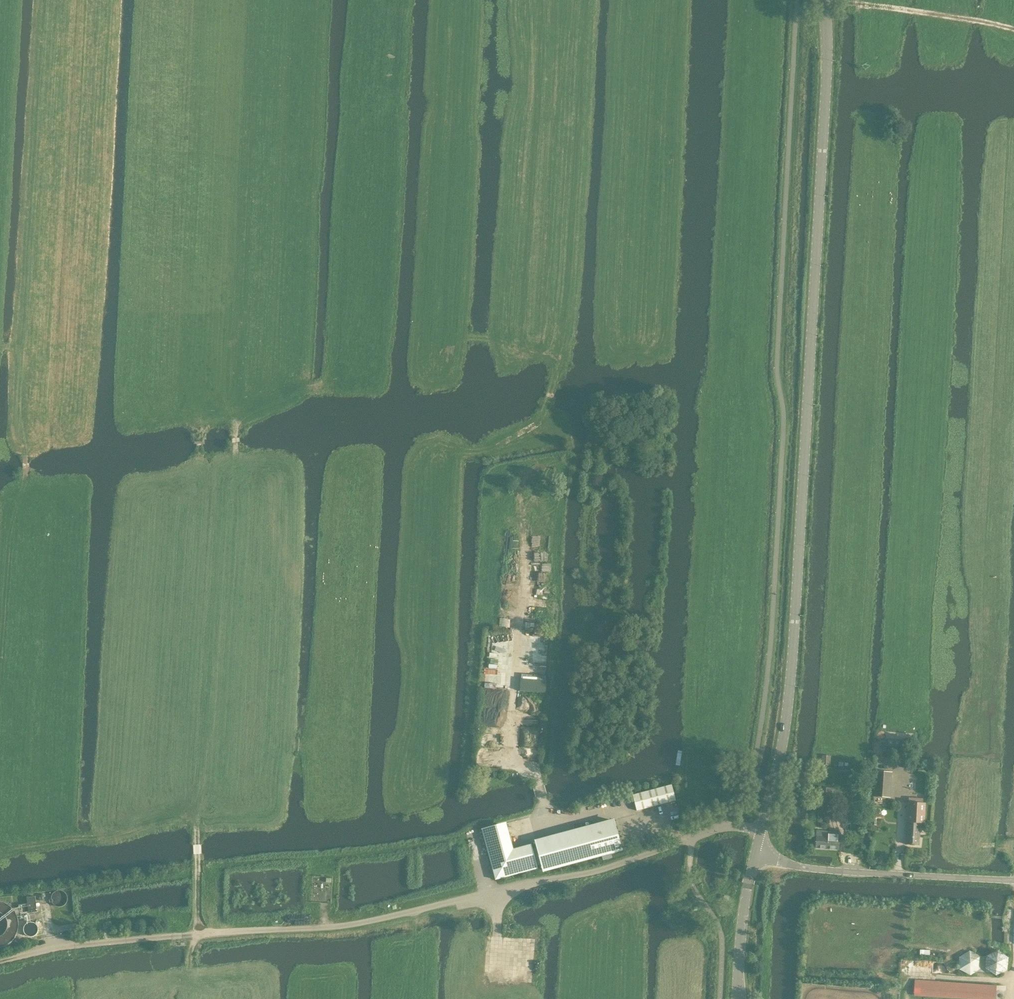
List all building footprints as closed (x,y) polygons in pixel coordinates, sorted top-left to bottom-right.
[(633,448),(641,454),(645,448),(638,442),(633,448)] [(822,755),(821,765),(831,765),(831,756),(822,755)] [(875,773),(874,797),(890,798),(891,774),(875,773)] [(672,785),(633,795),(637,811),(676,800),(672,785)] [(820,789),(818,809),(829,810),(831,790),(820,789)] [(908,805),(906,845),(918,846),(919,828),(924,828),(925,806),(926,803),(923,803),(923,798),(909,797),(909,802),(908,805)] [(502,825),(482,830),(496,880),(537,869),(536,866),(542,864),(544,870),(621,849),(613,820),(536,841),(538,848),(531,850),(531,849),(510,855),(502,825)] [(815,849),(827,850),(838,850),(839,833),(817,831),(815,849)] [(30,913),(38,912),(36,896),(27,897),(28,904),(19,905),(21,916),(30,915),(30,913)] [(914,980),(913,996),(963,998),(995,998),(996,985),(914,980)]
